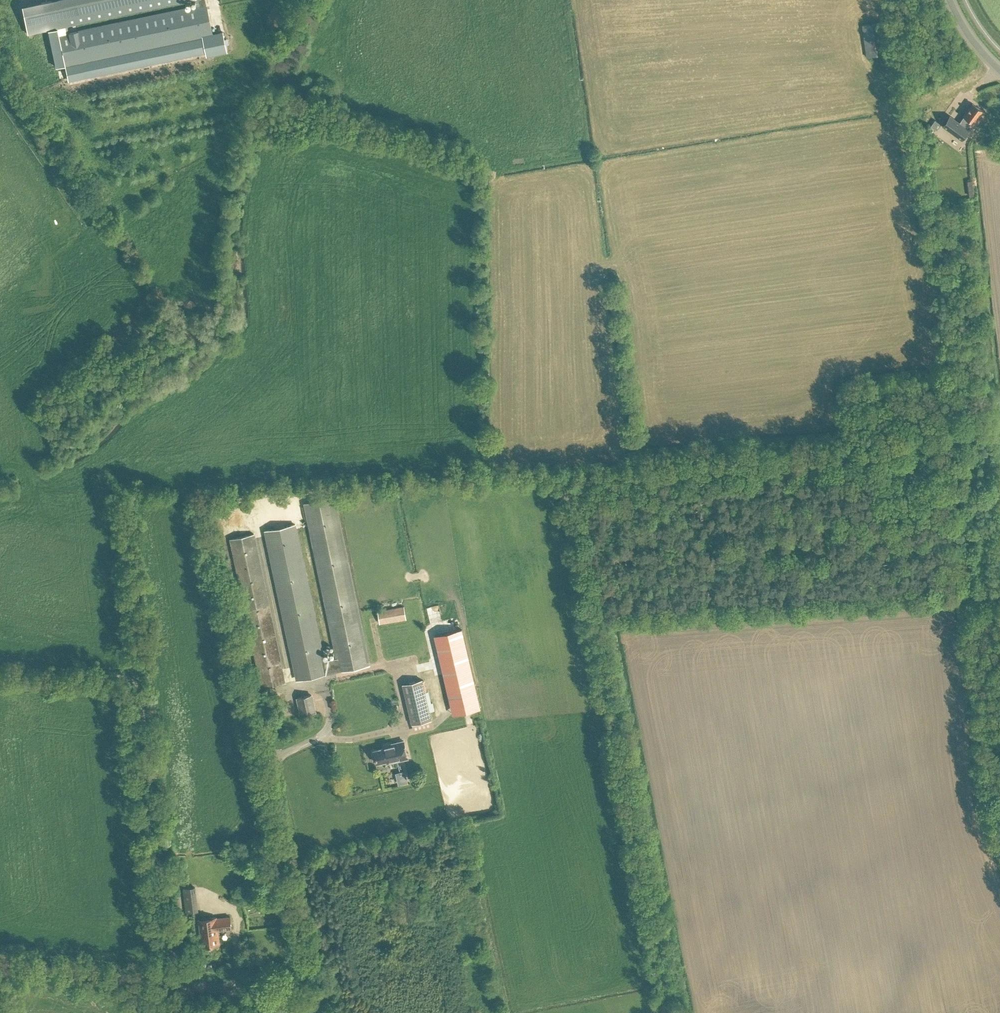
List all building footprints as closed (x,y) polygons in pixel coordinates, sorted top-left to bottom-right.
[(212,33),(205,0),(199,0),(200,4),(68,31),(66,25),(184,0),(52,0),(22,6),(27,32),(48,28),(56,66),(65,64),(68,80),(206,51),(206,55),(227,51),(222,31),(212,33)] [(882,22),(862,25),(867,56),(887,53),(882,22)] [(949,115),(942,125),(962,139),(969,129),(967,127),(971,121),(974,123),(983,110),(972,103),(963,115),(964,115),(959,122),(949,115)] [(935,119),(931,125),(937,129),(941,123),(935,119)] [(265,530),(296,679),(370,664),(335,496),(303,502),(336,657),(324,660),(296,523),(265,530)] [(254,533),(230,538),(261,686),(285,681),(254,533)] [(405,619),(403,606),(377,610),(379,623),(405,619)] [(481,707),(465,626),(436,632),(452,712),(481,707)] [(402,683),(412,722),(432,718),(422,678),(402,683)] [(311,694),(297,696),(301,714),(315,711),(311,694)] [(384,747),(374,749),(374,751),(373,752),(374,759),(376,759),(377,762),(393,758),(394,760),(408,757),(404,739),(383,744),(384,747)] [(198,911),(195,887),(182,888),(185,912),(198,911)] [(204,946),(220,944),(219,930),(232,928),(230,915),(217,917),(217,915),(198,918),(201,940),(203,939),(204,946)]
